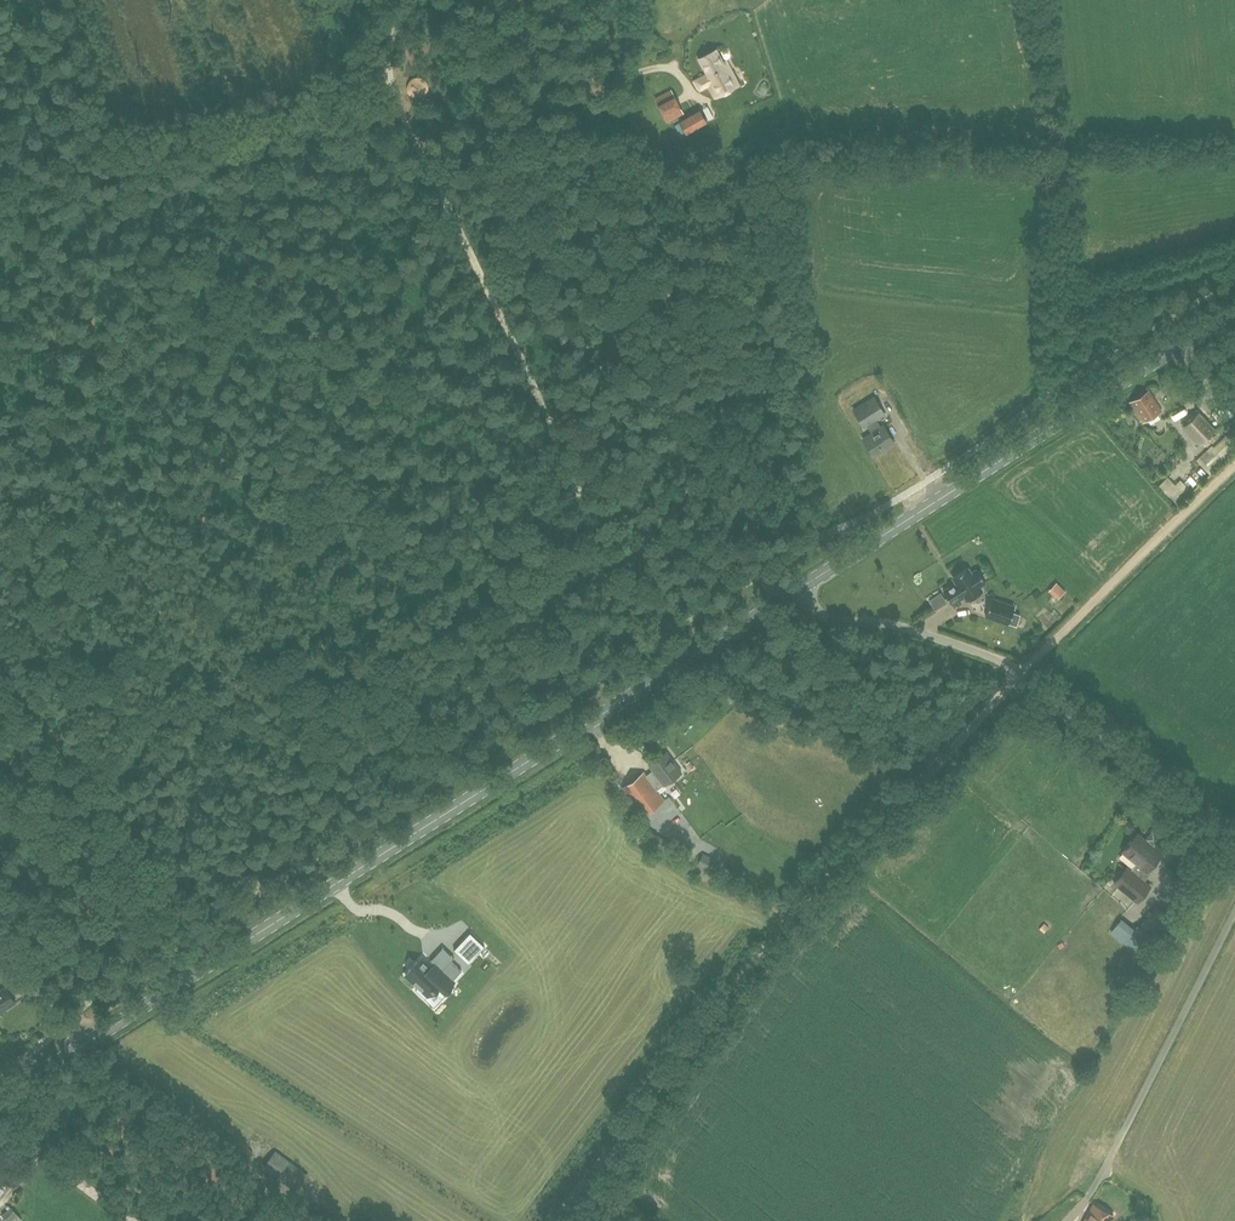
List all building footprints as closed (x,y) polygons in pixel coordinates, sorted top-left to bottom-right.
[(714,96),(739,84),(729,64),(726,65),(716,50),(699,59),(707,74),(695,80),(700,90),(709,85),(714,96)] [(426,93),(427,86),(423,80),(419,78),(414,79),(409,84),(408,90),(411,95),(415,98),(417,98),(422,97),(426,93)] [(668,121),(683,113),(671,90),(656,98),(668,121)] [(686,134),(708,121),(701,109),(679,121),(686,134)] [(1212,384),(1206,387),(1213,400),(1219,397),(1212,384)] [(1144,422),(1161,411),(1148,390),(1131,401),(1144,422)] [(887,443),(892,439),(883,426),(881,427),(876,419),(885,413),(874,397),(854,410),(864,427),(867,425),(872,433),(863,439),(874,455),(889,446),(887,443)] [(1184,426),(1200,443),(1214,430),(1198,413),(1184,426)] [(1212,445),(1196,459),(1210,474),(1234,450),(1234,429),(1234,428),(1214,447),(1212,445)] [(1169,496),(1180,489),(1173,477),(1162,484),(1169,496)] [(979,587),(986,583),(977,569),(971,573),(967,568),(960,572),(953,577),(956,583),(944,591),(952,604),(965,596),(968,600),(982,591),(979,587)] [(1051,591),(1061,600),(1069,592),(1060,583),(1051,591)] [(1013,612),(1014,606),(991,599),(986,616),(1017,626),(1021,615),(1013,612)] [(665,785),(681,773),(666,752),(649,764),(654,770),(646,776),(644,772),(622,788),(642,816),(664,800),(654,785),(661,780),(665,785)] [(1144,881),(1150,874),(1147,871),(1161,854),(1154,848),(1152,850),(1135,836),(1123,851),(1137,863),(1131,870),(1126,867),(1114,883),(1137,902),(1150,886),(1144,881)] [(1168,916),(1161,910),(1156,906),(1139,926),(1152,936),(1168,916)] [(454,926),(466,914),(460,909),(448,920),(454,926)] [(470,932),(454,949),(468,963),(484,946),(470,932)] [(1140,953),(1145,946),(1130,934),(1125,941),(1140,953)] [(409,971),(405,975),(418,987),(415,989),(425,998),(435,988),(442,995),(446,991),(454,982),(453,980),(462,971),(451,961),(451,960),(442,970),(435,964),(431,969),(420,959),(417,962),(408,971),(409,971)] [(0,980),(0,1013),(22,998),(7,975),(0,980)] [(296,1191),(308,1176),(275,1152),(264,1167),(296,1191)] [(1114,1215),(1094,1204),(1085,1220),(1111,1220),(1114,1215)]
